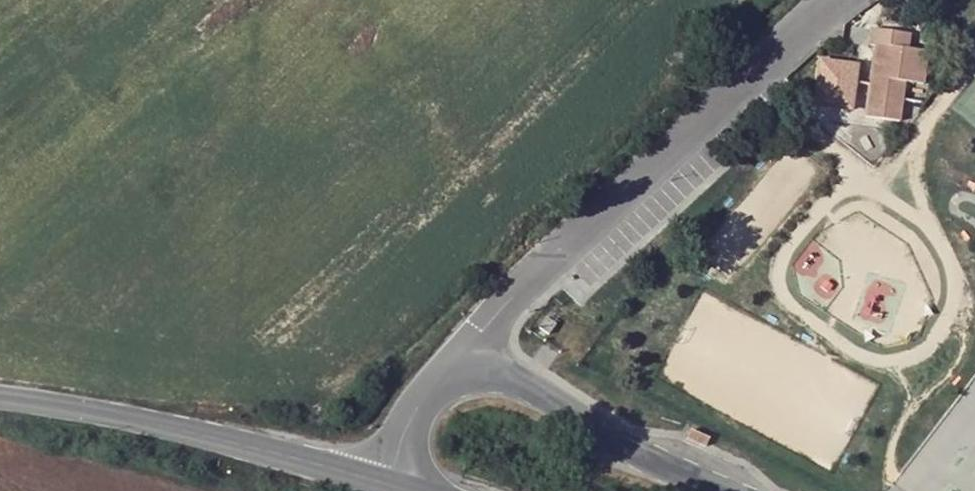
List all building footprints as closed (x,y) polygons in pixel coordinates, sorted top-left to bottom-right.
[(909,39),(871,33),(867,49),(872,50),(862,121),(896,126),(902,86),(920,88),(926,58),(907,54),(909,39)] [(855,71),(818,64),(811,109),(848,116),(855,71)] [(545,318),(541,325),(541,327),(548,331),(553,322),(545,318)] [(693,428),(690,436),(709,444),(712,435),(693,428)]
